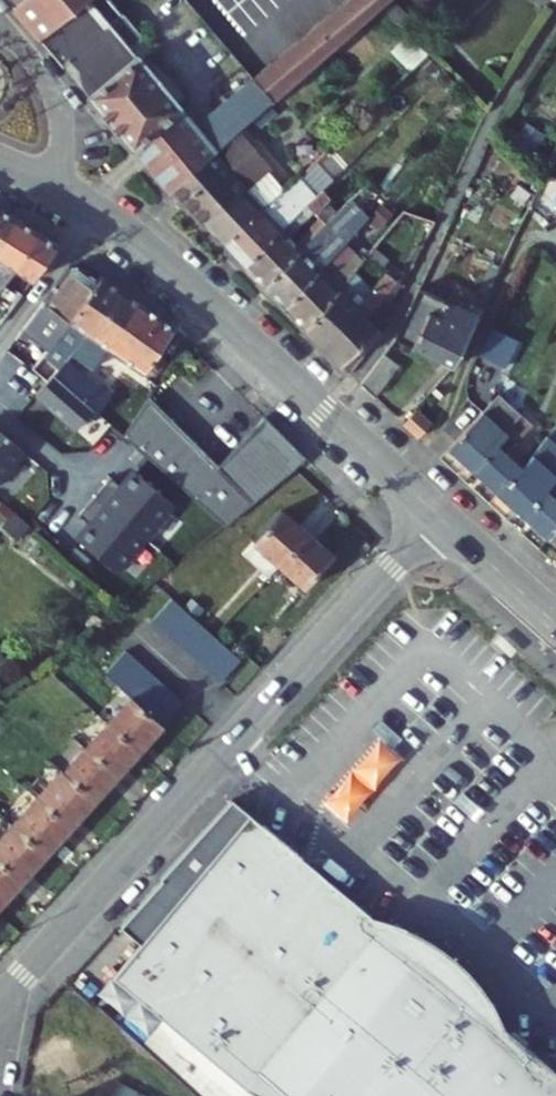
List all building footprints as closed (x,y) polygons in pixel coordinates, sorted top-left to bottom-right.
[(4,6),(7,10),(4,12),(30,43),(74,6),(69,0),(11,0),(4,6)] [(187,130),(120,50),(133,40),(100,0),(81,0),(74,6),(30,43),(53,69),(60,63),(67,70),(79,99),(140,169),(187,130)] [(244,84),(263,105),(375,4),(379,0),(334,0),(244,84)] [(375,4),(396,23),(420,0),(379,0),(375,4)] [(461,100),(467,90),(454,78),(447,89),(461,100)] [(140,169),(164,196),(166,194),(242,125),(263,105),(244,84),(187,130),(140,169)] [(242,125),(166,194),(194,219),(267,155),(242,125)] [(243,185),(271,160),(267,155),(194,219),(216,239),(256,202),(257,201),(243,185)] [(383,202),(362,183),(324,222),(264,284),(286,304),(350,236),(383,202)] [(244,265),(281,225),(256,202),(216,239),(244,265)] [(317,214),(294,237),(281,225),(244,265),(264,284),(324,222),(317,214)] [(16,226),(0,215),(0,249),(16,226)] [(34,238),(16,226),(0,249),(0,284),(9,272),(34,238)] [(365,251),(350,236),(286,304),(307,323),(354,264),(365,251)] [(389,249),(376,237),(369,246),(382,257),(389,249)] [(26,286),(51,250),(34,238),(9,272),(26,286)] [(397,271),(388,263),(374,281),(359,299),(325,340),(351,364),(383,320),(368,307),(397,271)] [(354,264),(307,323),(325,340),(359,299),(374,281),(354,264)] [(8,357),(31,374),(42,358),(93,285),(76,271),(65,275),(8,357)] [(420,276),(396,330),(453,356),(482,295),(474,291),(470,298),(420,276)] [(93,285),(42,358),(59,372),(66,362),(72,354),(98,317),(113,327),(131,301),(97,279),(93,285)] [(18,298),(10,293),(7,297),(15,302),(18,298)] [(143,375),(174,329),(131,301),(113,327),(98,317),(72,354),(90,369),(104,349),(143,375)] [(494,314),(481,342),(509,356),(522,328),(494,314)] [(375,388),(397,360),(383,347),(362,375),(375,388)] [(66,362),(59,372),(54,378),(97,412),(100,414),(106,406),(120,418),(126,411),(66,362)] [(54,378),(35,404),(76,440),(97,412),(54,378)] [(499,387),(450,441),(474,464),(508,428),(506,426),(517,413),(521,409),(499,387)] [(230,526),(305,451),(270,419),(229,461),(158,392),(124,431),(230,526)] [(404,416),(420,431),(434,417),(419,402),(404,416)] [(506,426),(508,428),(474,464),(497,487),(523,460),(507,444),(532,419),(521,409),(517,413),(506,426)] [(12,450),(0,441),(0,466),(12,450)] [(555,471),(555,457),(539,475),(523,460),(497,487),(521,509),(555,472),(555,471)] [(521,509),(544,531),(555,519),(555,492),(555,491),(555,490),(555,473),(555,472),(521,509)] [(112,493),(97,513),(140,544),(166,507),(126,479),(115,495),(112,493)] [(282,507),(255,539),(306,586),(333,554),(287,512),(282,507)] [(87,535),(75,552),(115,580),(140,544),(97,513),(83,533),(87,535)] [(555,543),(555,519),(544,531),(555,543)] [(222,681),(242,657),(173,594),(153,618),(222,681)] [(164,724),(185,700),(127,648),(106,671),(133,696),(164,724)] [(0,843),(0,912),(164,724),(133,696),(68,772),(64,769),(0,843)] [(511,1042),(495,1030),(484,1006),(474,990),(465,979),(445,959),(422,942),(414,937),(406,933),(387,925),(361,918),(224,803),(152,883),(155,885),(113,931),(136,950),(112,979),(154,1016),(191,1050),(167,1077),(188,1095),(555,1095),(555,1080),(511,1042)] [(154,1016),(129,1042),(167,1077),(191,1050),(154,1016)]
